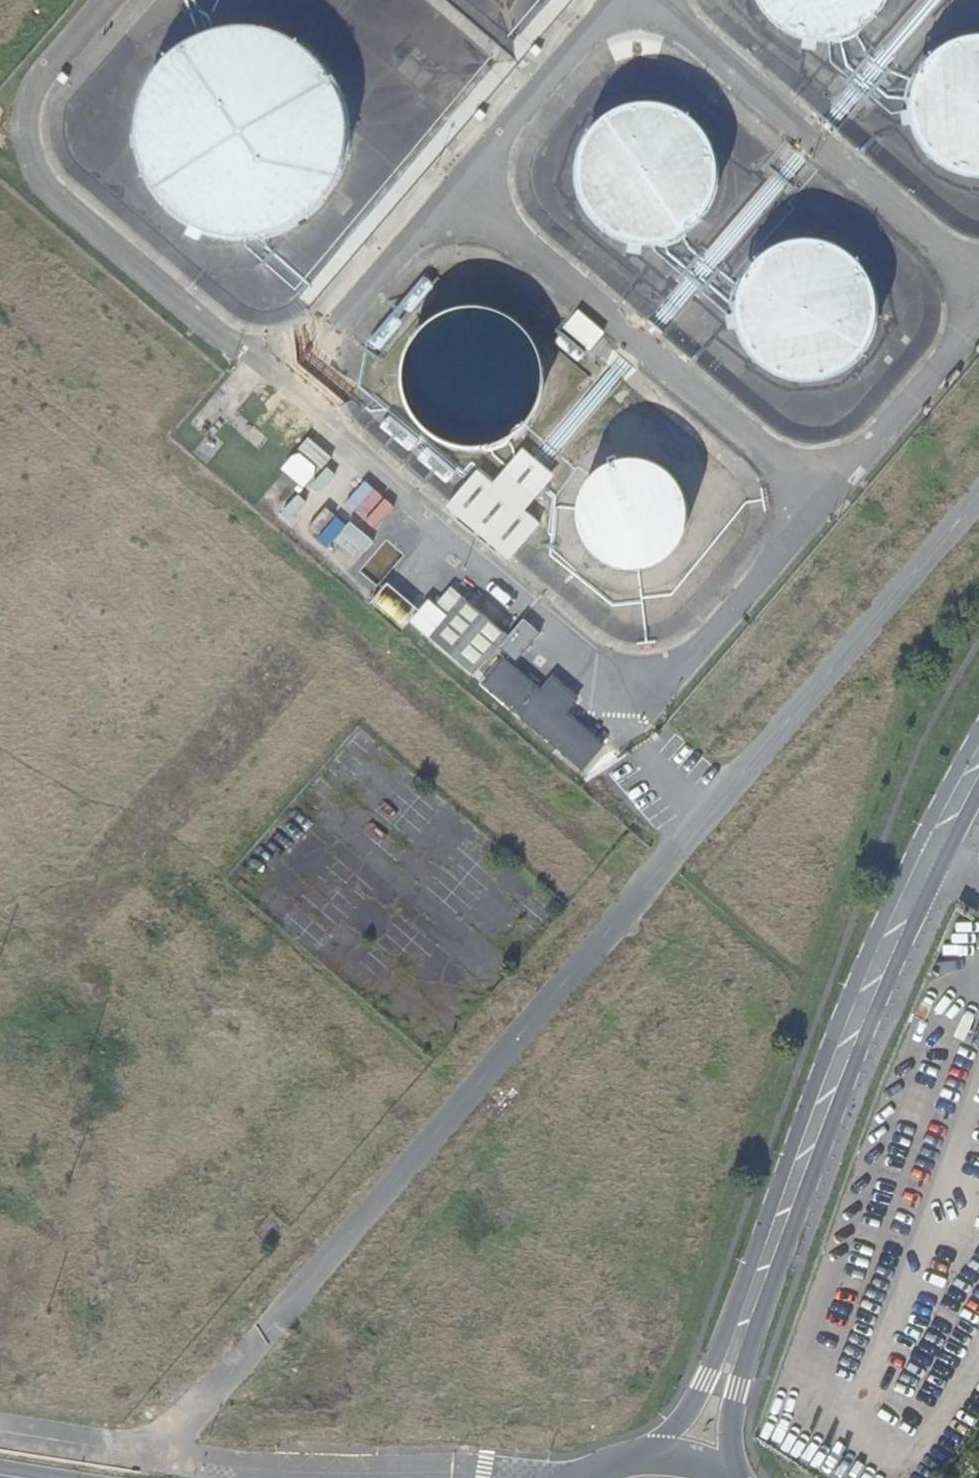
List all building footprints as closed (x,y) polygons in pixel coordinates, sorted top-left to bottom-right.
[(768,17),(779,27),(796,36),(810,40),(829,41),(834,40),(840,39),(844,38),(857,31),(865,27),(876,17),(886,0),(758,0),(768,17)] [(311,56),(287,39),(259,30),(238,29),(214,34),(208,35),(202,37),(199,38),(182,47),(166,61),(152,78),(140,105),(137,126),(137,148),(140,163),(156,195),(182,221),(216,235),(238,238),(246,238),(252,237),(264,236),(267,235),(287,228),(306,216),(326,195),(340,169),(346,134),(340,98),(326,72),(311,56)] [(970,38),(956,43),(935,56),(920,75),(917,82),(914,88),(914,90),(912,100),(912,103),(912,112),(912,113),(914,127),(920,141),(925,149),(939,164),(956,173),(970,177),(978,178),(978,38),(970,38)] [(649,105),(630,107),(616,112),(604,120),(590,134),(585,142),(578,160),(577,180),(579,195),(585,208),(590,217),(600,227),(621,240),(640,245),(648,245),(654,245),(657,245),(673,241),(682,235),(694,227),(704,217),(713,199),(717,180),(716,160),(711,146),(704,134),(690,119),(678,112),(664,107),(649,105)] [(819,243),(805,241),(790,244),(768,253),(756,263),(747,275),(743,286),(741,290),(738,297),(738,304),(737,322),(738,324),(743,341),(756,361),(768,370),(785,379),(805,382),(819,381),(834,377),(846,370),(858,361),(871,341),(877,322),(877,307),(873,288),(867,274),(861,267),(846,253),(838,249),(819,243)] [(411,312),(435,284),(424,274),(399,302),(408,310),(411,312)] [(527,334),(508,318),(490,311),(475,309),(461,310),(438,318),(426,327),(413,342),(404,364),(403,375),(403,384),(407,403),(413,416),(426,431),(442,442),(461,449),(480,449),(490,446),(504,442),(509,439),(520,431),(528,423),(530,420),(535,412),(541,398),(543,384),(542,364),(537,350),(527,334)] [(579,309),(563,328),(589,350),(605,331),(579,309)] [(379,350),(404,321),(401,319),(393,312),(368,340),(369,340),(379,350)] [(419,440),(390,415),(380,427),(409,451),(419,440)] [(456,471),(427,447),(418,458),(446,482),(456,471)] [(493,485),(477,472),(449,505),(511,558),(539,525),(523,512),(543,489),(554,475),(524,449),(515,460),(508,467),(493,485)] [(684,486),(673,471),(657,460),(638,455),(619,457),(601,465),(590,476),(587,478),(579,494),(577,509),(576,512),(579,530),(588,546),(596,554),(601,558),(617,566),(635,568),(638,568),(653,565),(669,556),(681,542),(689,524),(690,505),(684,486)] [(354,511),(374,488),(365,481),(345,503),(354,511)] [(364,519),(384,497),(374,489),(355,511),(364,519)] [(374,528),(394,506),(385,498),(365,520),(374,528)] [(345,533),(367,552),(375,543),(353,524),(345,533)] [(337,542),(359,562),(367,553),(345,533),(337,542)] [(374,591),(394,568),(385,561),(365,582),(374,591)] [(435,606),(448,617),(464,598),(451,587),(435,606)] [(413,614),(385,590),(375,601),(404,626),(413,614)] [(448,617),(431,637),(474,673),(507,633),(464,597),(464,598),(448,617)] [(524,620),(499,649),(515,663),(540,634),(524,620)] [(505,659),(484,683),(583,768),(603,744),(566,712),(578,698),(554,678),(542,691),(505,659)]
